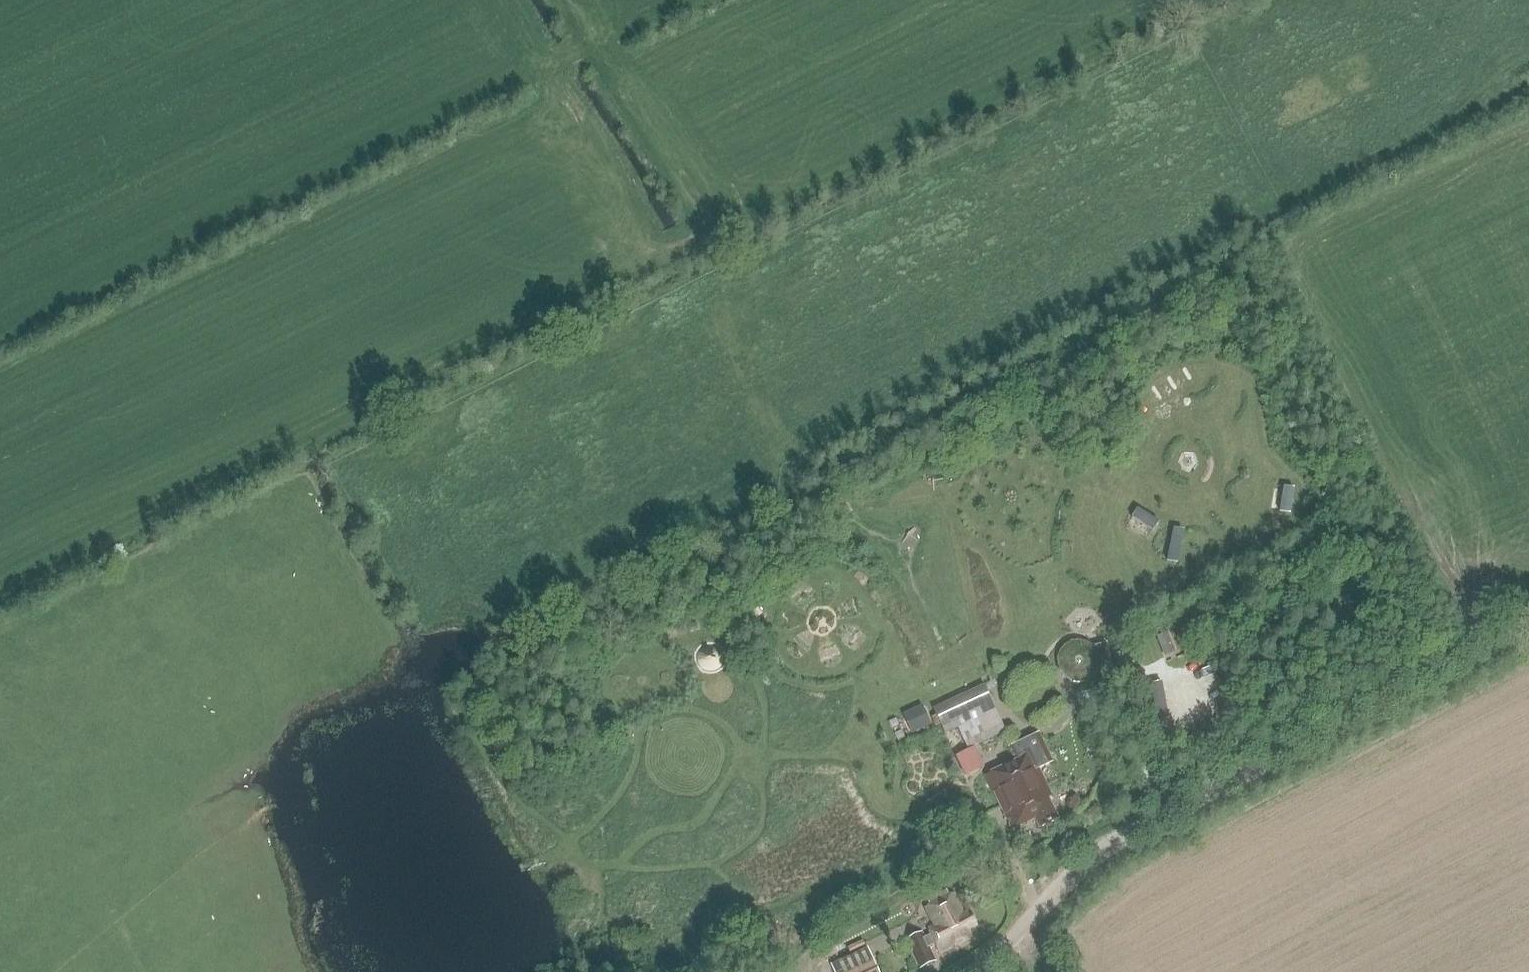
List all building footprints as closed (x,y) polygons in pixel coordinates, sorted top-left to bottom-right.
[(1179,651),(1171,631),(1156,637),(1164,657),(1179,651)] [(1111,666),(1106,643),(1092,646),(1087,643),(1085,642),(1083,641),(1080,641),(1078,641),(1075,641),(1073,641),(1070,642),(1068,643),(1066,645),(1064,646),(1062,648),(1061,650),(1059,653),(1058,655),(1058,657),(1057,660),(1057,662),(1058,665),(1058,668),(1059,670),(1060,672),(1062,674),(1064,676),(1066,678),(1068,679),(1070,680),(1073,681),(1075,682),(1078,682),(1080,682),(1083,681),(1085,681),(1087,680),(1090,678),(1092,677),(1094,675),(1095,673),(1096,671),(1097,668),(1111,666)] [(1005,731),(985,690),(934,714),(940,728),(953,722),(966,749),(1005,731)] [(921,706),(903,715),(912,734),(930,725),(921,706)] [(1050,795),(1038,769),(1052,762),(1038,732),(1008,747),(1015,761),(986,776),(1012,830),(1035,818),(1040,828),(1058,819),(1047,797),(1050,795)] [(957,757),(966,775),(982,767),(973,749),(957,757)] [(968,929),(976,925),(969,910),(963,914),(953,894),(926,908),(935,925),(928,929),(930,934),(923,937),(921,932),(906,939),(920,967),(935,960),(928,946),(935,943),(939,952),(957,943),(958,944),(972,937),(968,929)] [(837,954),(836,953),(831,942),(829,939),(818,944),(826,959),(837,954)] [(833,971),(850,971),(873,961),(874,961),(868,947),(830,965),(833,971)] [(874,961),(873,961),(850,971),(879,971),(874,961)]
